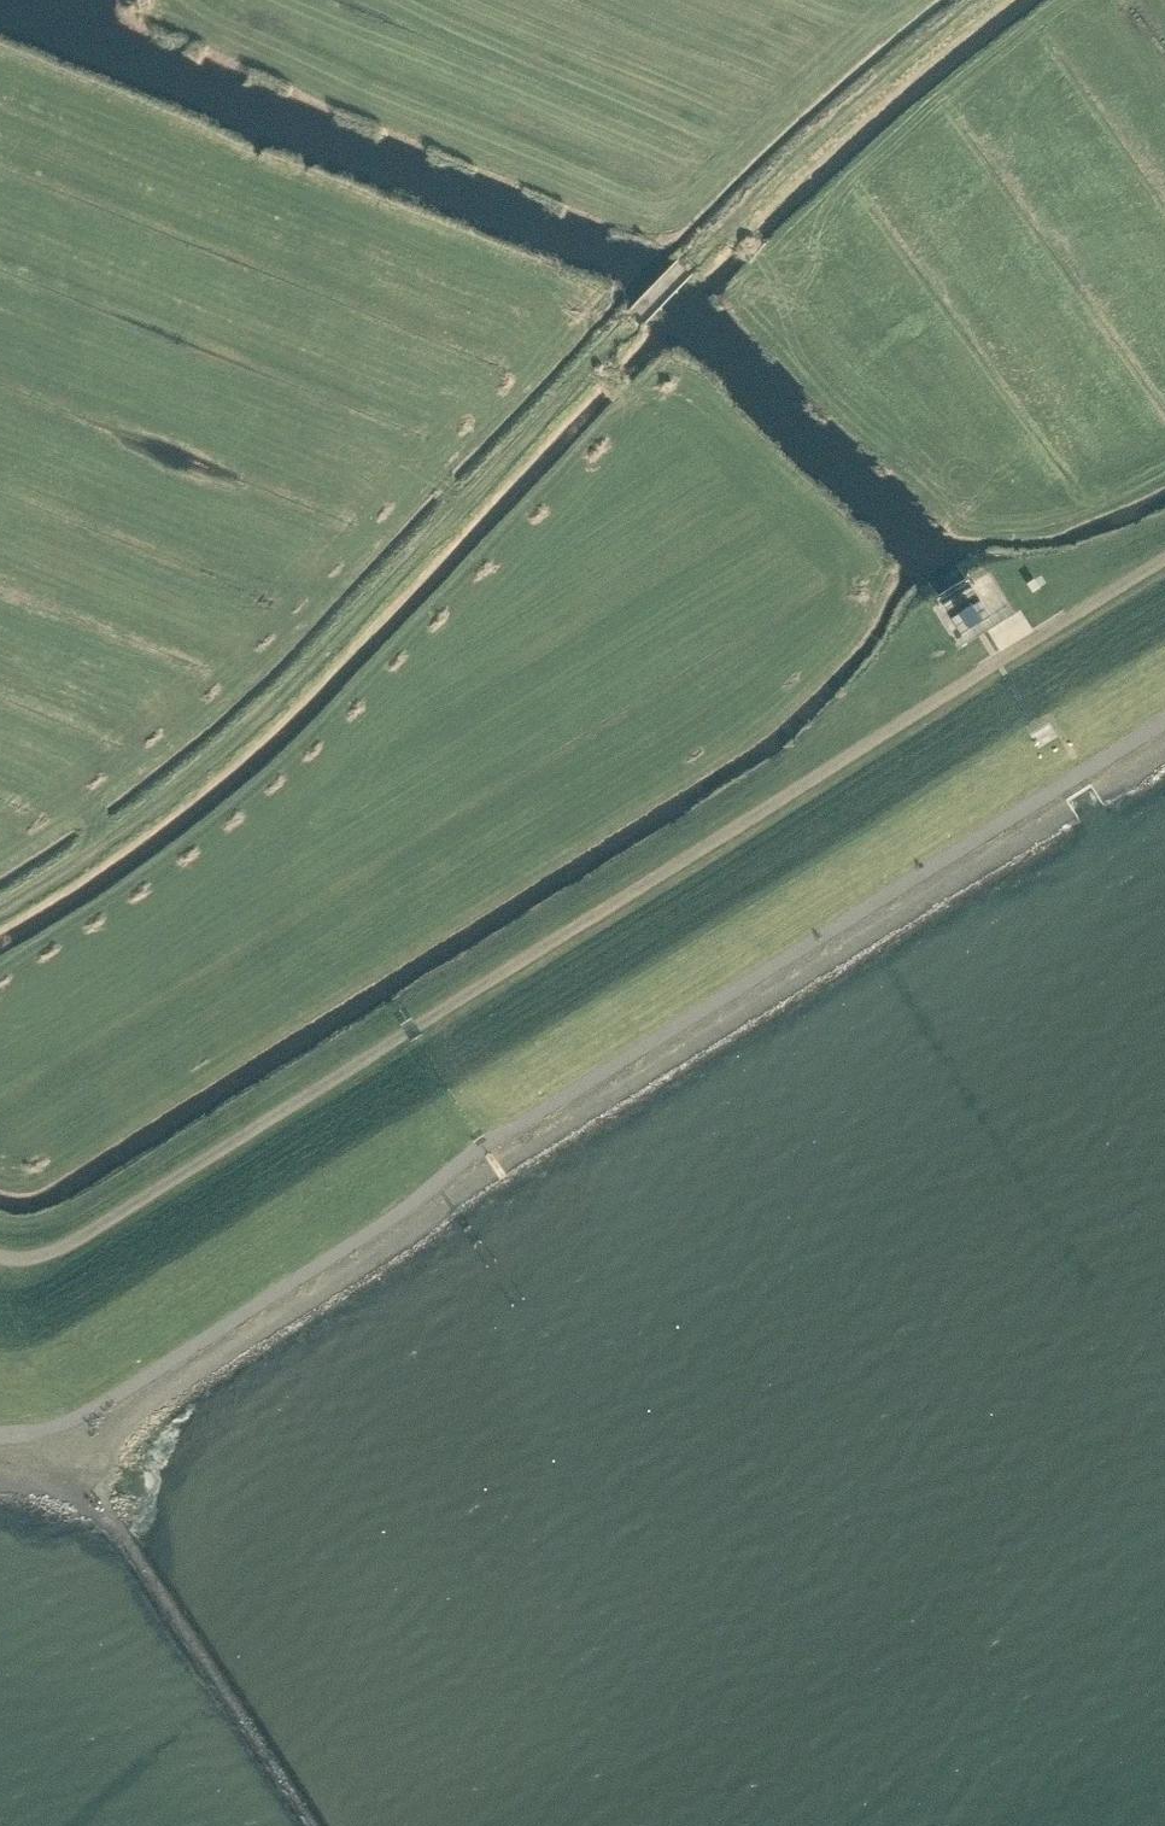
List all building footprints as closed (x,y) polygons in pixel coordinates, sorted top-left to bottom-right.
[(973,607),(960,615),(970,630),(983,622),(973,607)]
